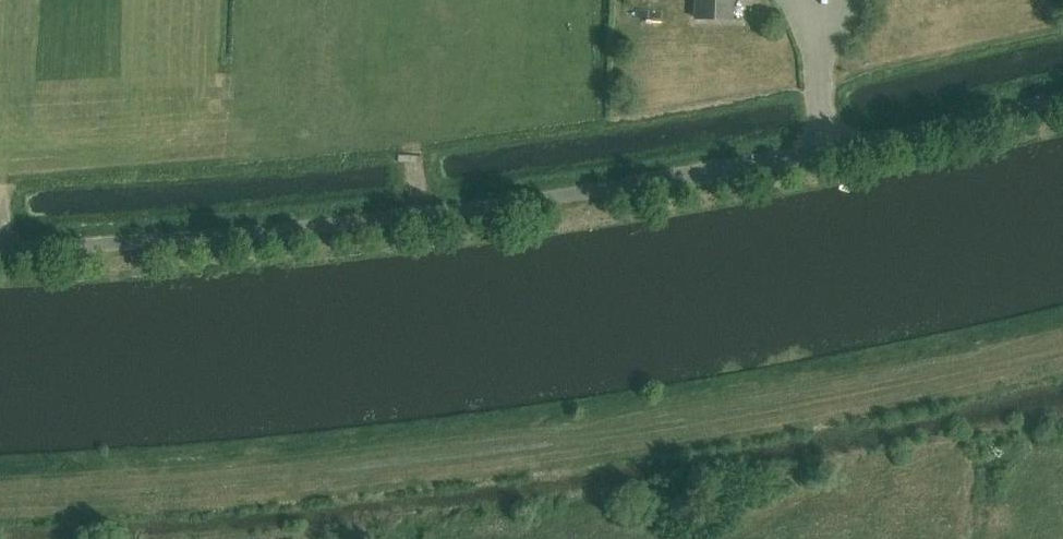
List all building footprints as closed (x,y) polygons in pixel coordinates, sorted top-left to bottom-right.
[(731,20),(732,0),(696,0),(695,18),(731,20)]
